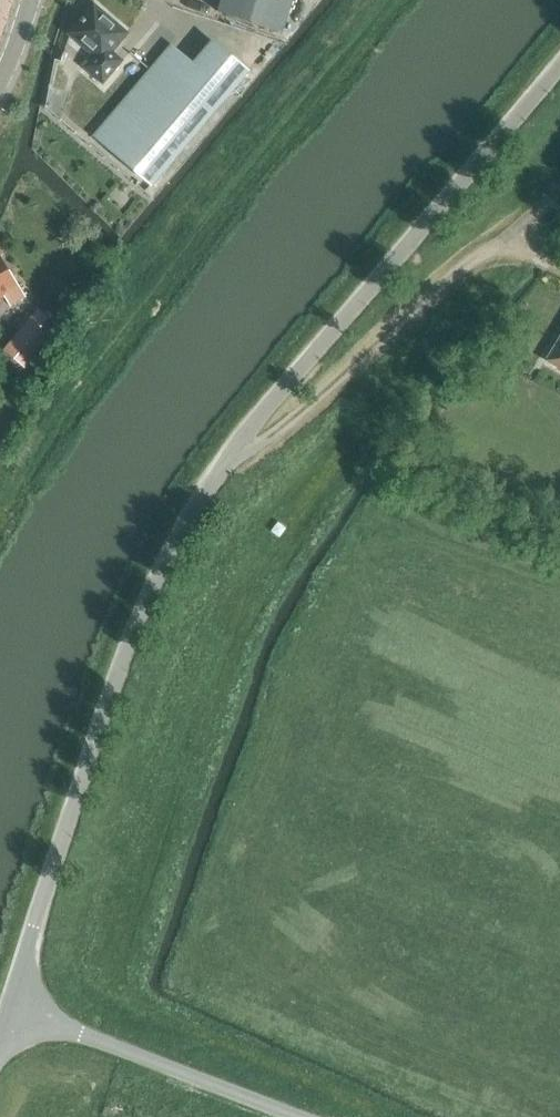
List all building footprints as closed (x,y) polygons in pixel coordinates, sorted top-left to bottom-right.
[(282,33),(293,0),(222,0),(218,12),(282,33)] [(112,51),(127,33),(94,5),(70,33),(95,55),(85,68),(103,83),(123,60),(112,51)] [(151,186),(249,71),(211,39),(191,63),(170,45),(92,136),(151,186)] [(0,254),(0,302),(5,299),(10,308),(28,297),(0,253),(0,254)] [(37,311),(7,352),(32,370),(62,329),(37,311)] [(546,361),(559,369),(559,338),(546,361)]
